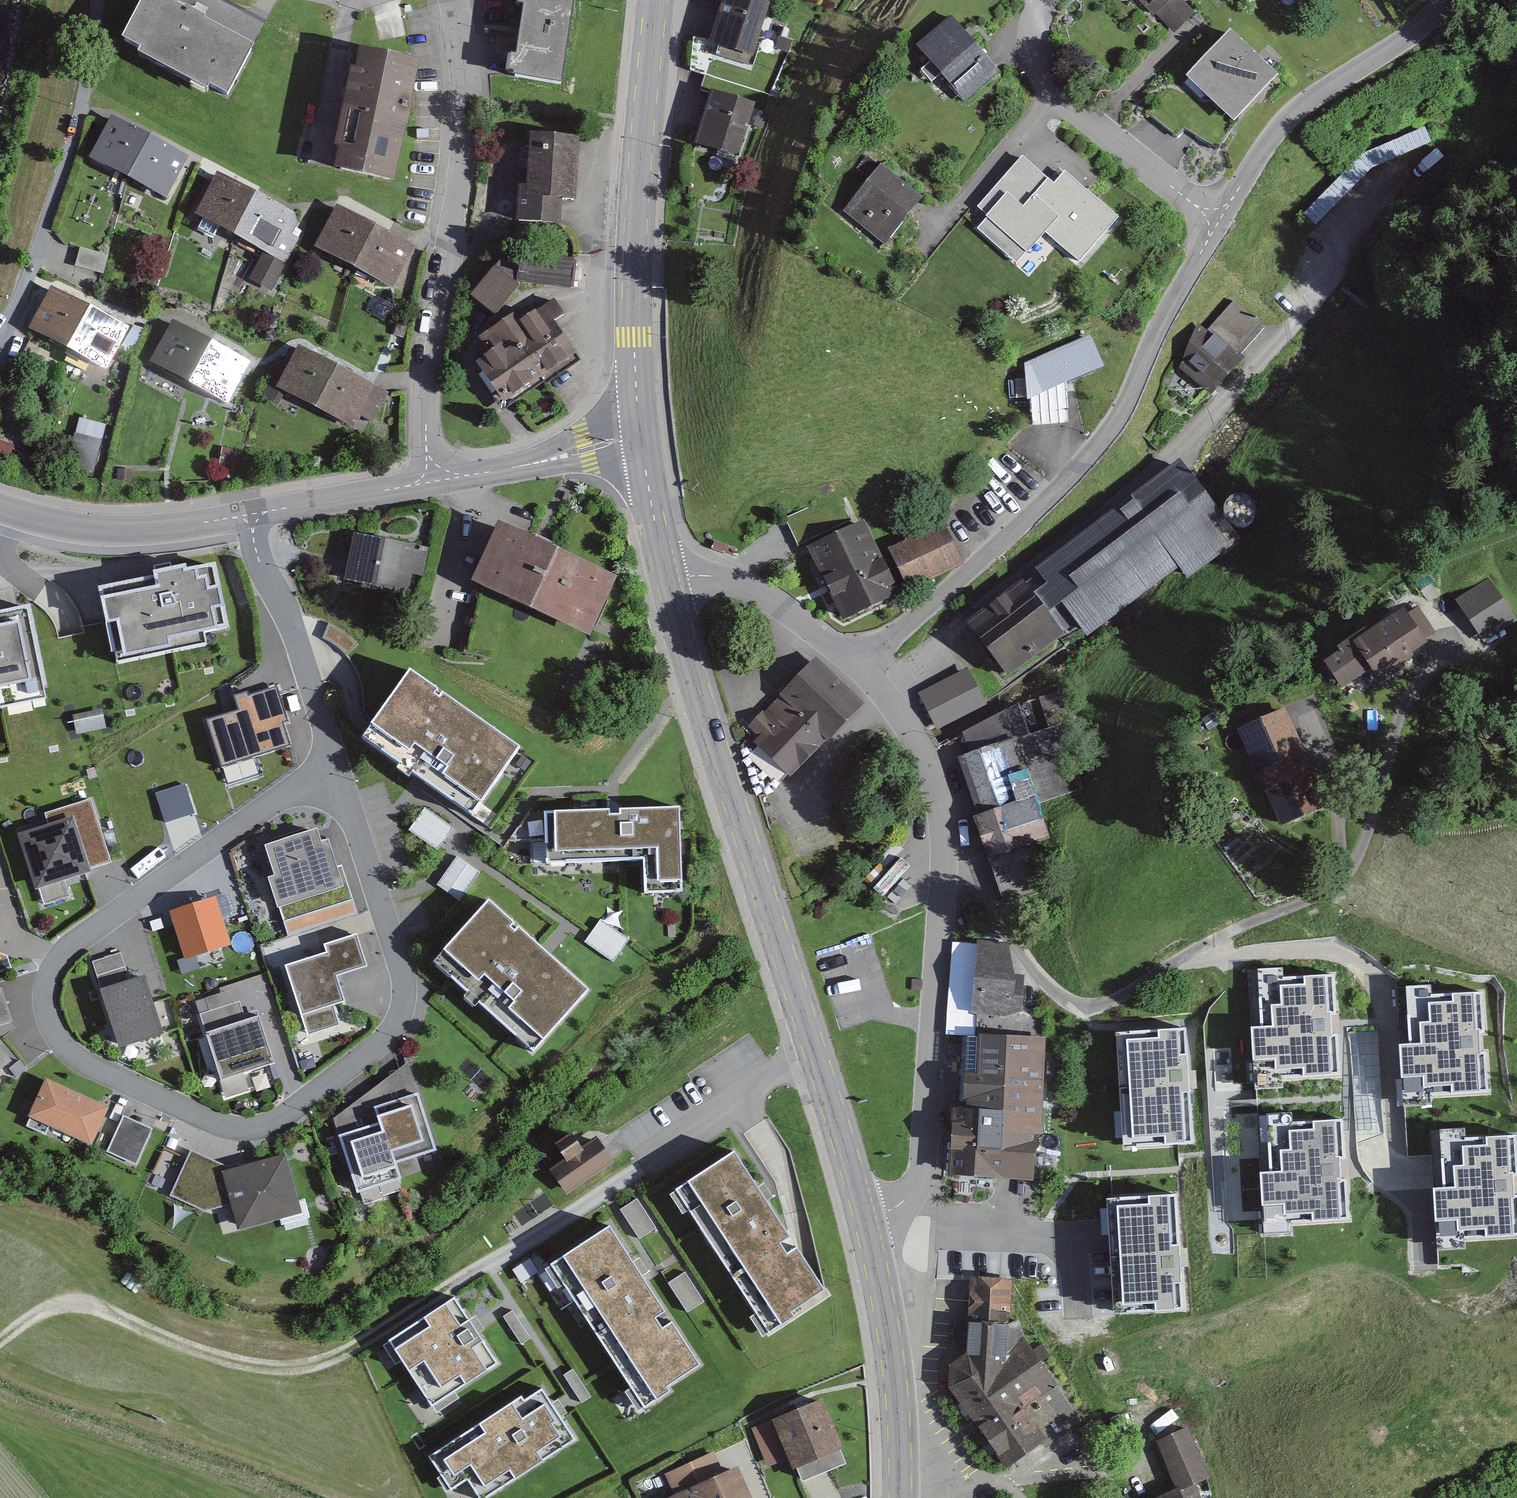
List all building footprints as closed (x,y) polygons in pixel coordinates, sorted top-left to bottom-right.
[(157,0),(143,0),(118,48),(229,105),(257,51),(157,0)] [(509,84),(565,90),(575,0),(518,0),(509,84)] [(744,0),(716,0),(701,50),(758,66),(774,8),(744,0)] [(1145,24),(1155,15),(1169,31),(1186,16),(1173,2),(1176,0),(1124,0),(1145,24)] [(993,76),(936,15),(898,51),(955,112),(993,76)] [(1267,77),(1219,30),(1170,79),(1218,127),(1267,77)] [(414,70),(355,59),(334,175),(394,185),(414,70)] [(751,107),(701,93),(685,148),(735,162),(751,107)] [(145,140),(107,123),(88,166),(126,183),(145,140)] [(1360,156),(1301,215),(1335,245),(1379,189),(1434,159),(1427,128),(1360,156)] [(566,142),(511,138),(507,188),(499,188),(496,226),(551,230),(553,203),(561,204),(566,142)] [(183,156),(145,140),(126,183),(165,199),(183,156)] [(1053,179),(1022,151),(975,206),(987,216),(974,232),(1016,268),(1044,236),(1082,269),(1126,218),(1065,166),(1053,179)] [(925,198),(878,162),(836,215),(884,251),(925,198)] [(252,198),(210,177),(189,222),(232,241),(252,198)] [(307,224),(252,198),(232,241),(261,255),(248,281),(274,293),(307,224)] [(368,227),(330,211),(311,254),(350,270),(368,227)] [(407,244),(368,227),(350,270),(388,287),(407,244)] [(109,256),(80,248),(75,266),(103,275),(109,256)] [(512,256),(502,254),(461,298),(482,320),(509,296),(504,287),(509,287),(512,256)] [(575,262),(512,256),(509,287),(572,292),(575,262)] [(88,307),(50,289),(28,331),(66,347),(88,307)] [(1256,327),(1231,302),(1203,330),(1198,324),(1167,353),(1208,395),(1243,362),(1232,350),(1256,327)] [(129,327),(88,307),(66,347),(108,369),(129,327)] [(477,355),(461,367),(492,411),(573,354),(541,308),(514,327),(505,314),(467,341),(477,355)] [(202,343),(160,323),(139,368),(180,388),(202,343)] [(1092,341),(1049,354),(1023,366),(1033,428),(1069,424),(1070,389),(1104,371),(1092,341)] [(243,362),(202,343),(180,388),(222,407),(243,362)] [(340,366),(292,345),(272,390),(321,411),(340,366)] [(388,388),(340,366),(321,411),(369,432),(388,388)] [(108,424),(79,417),(67,463),(96,471),(108,424)] [(1236,543),(1188,480),(966,647),(995,687),(1057,641),(1077,644),(1167,576),(1183,583),(1236,543)] [(1266,508),(1264,501),(1260,495),(1255,490),(1248,488),(1241,487),(1234,489),(1228,493),(1223,499),(1221,506),(1220,513),(1223,521),(1228,527),(1234,531),(1242,533),(1250,532),(1257,528),(1262,522),(1265,515),(1266,508)] [(869,515),(792,545),(823,623),(889,598),(885,588),(950,563),(935,525),(881,546),(869,515)] [(416,550),(345,532),(333,580),(404,598),(416,550)] [(596,578),(494,534),(469,593),(571,636),(596,578)] [(216,567),(100,592),(115,659),(231,634),(216,567)] [(1488,577),(1457,601),(1489,643),(1516,622),(1516,616),(1488,577)] [(1417,646),(1393,605),(1302,659),(1324,695),(1352,678),(1362,696),(1403,671),(1396,659),(1417,646)] [(46,704),(29,613),(0,618),(0,712),(46,704)] [(855,705),(806,659),(743,725),(754,735),(740,749),(778,786),(855,705)] [(983,708),(964,666),(913,690),(933,732),(983,708)] [(520,751),(411,674),(372,729),(482,806),(520,751)] [(207,723),(225,771),(290,749),(281,724),(287,722),(276,690),(247,700),(245,694),(234,697),(239,712),(219,719),(207,723)] [(1030,734),(1020,704),(962,734),(970,754),(958,759),(975,813),(1036,792),(1039,804),(1069,793),(1100,782),(1077,719),(1030,734)] [(79,727),(108,725),(106,707),(96,708),(96,710),(77,712),(79,727)] [(1265,719),(1218,739),(1261,835),(1308,814),(1265,719)] [(187,784),(157,794),(166,822),(196,812),(187,784)] [(1036,792),(975,813),(973,819),(1004,906),(1068,884),(1039,804),(1036,792)] [(68,875),(107,862),(92,816),(90,802),(48,815),(51,823),(19,833),(44,911),(76,900),(68,875)] [(453,827),(426,808),(410,832),(437,850),(453,827)] [(680,811),(545,815),(547,865),(573,865),(645,863),(646,896),(682,895),(680,811)] [(322,846),(318,835),(269,851),(278,879),(270,881),(284,925),(355,903),(343,866),(338,867),(330,843),(322,846)] [(480,875),(458,859),(440,885),(462,901),(480,875)] [(216,896),(169,911),(185,960),(232,945),(216,896)] [(591,995),(490,906),(435,967),(536,1056),(591,995)] [(630,941),(601,921),(586,944),(614,963),(630,941)] [(369,970),(358,936),(324,947),(328,957),(288,970),(308,1035),(340,1025),(335,1008),(346,1004),(339,980),(369,970)] [(1004,945),(965,945),(965,1020),(1017,1020),(1017,983),(1005,979),(1004,945)] [(122,955),(93,964),(102,993),(98,994),(118,1054),(164,1039),(146,983),(133,987),(122,955)] [(1282,968),(1257,969),(1261,1025),(1251,1026),(1255,1089),(1283,1087),(1283,1080),(1341,1076),(1335,974),(1283,978),(1282,968)] [(1405,987),(1409,1045),(1399,1046),(1403,1107),(1488,1102),(1481,993),(1432,996),(1432,986),(1405,987)] [(240,1005),(201,1017),(225,1102),(251,1094),(245,1075),(276,1066),(263,1018),(246,1023),(240,1005)] [(1185,1028),(1116,1033),(1124,1149),(1193,1144),(1185,1028)] [(1034,1046),(962,1043),(960,1088),(946,1087),(946,1102),(957,1103),(956,1131),(942,1130),(941,1158),(949,1166),(949,1187),(1028,1190),(1034,1046)] [(9,1066),(0,1053),(0,1073),(9,1066)] [(112,1103),(41,1072),(21,1117),(31,1121),(28,1129),(47,1137),(50,1129),(93,1147),(112,1103)] [(419,1096),(375,1110),(380,1125),(394,1167),(438,1153),(419,1096)] [(1288,1226),(1350,1221),(1342,1119),(1292,1123),(1291,1113),(1266,1115),(1271,1172),(1260,1173),(1265,1235),(1288,1233),(1288,1226)] [(152,1131),(124,1119),(109,1153),(136,1165),(152,1131)] [(394,1167),(380,1125),(339,1138),(357,1194),(399,1181),(394,1167)] [(1440,1131),(1444,1183),(1432,1184),(1439,1268),(1461,1266),(1462,1272),(1489,1270),(1486,1237),(1516,1235),(1516,1186),(1513,1136),(1467,1139),(1466,1129),(1440,1131)] [(549,1171),(566,1195),(615,1162),(598,1138),(582,1149),(577,1141),(560,1153),(565,1160),(549,1171)] [(232,1170),(192,1152),(172,1197),(203,1212),(230,1205),(238,1232),(279,1222),(303,1215),(286,1157),(232,1170)] [(789,1244),(732,1156),(674,1193),(771,1341),(799,1323),(794,1314),(823,1295),(797,1255),(788,1260),(781,1249),(789,1244)] [(1176,1195),(1106,1199),(1113,1313),(1183,1309),(1176,1195)] [(656,1229),(637,1200),(620,1211),(640,1240),(656,1229)] [(665,1317),(611,1233),(554,1270),(646,1412),(670,1397),(666,1391),(699,1370),(673,1330),(664,1336),(656,1323),(665,1317)] [(704,1302),(685,1273),(668,1284),(687,1314),(704,1302)] [(1009,1281),(961,1280),(960,1327),(953,1327),(952,1356),(937,1385),(966,1426),(963,1435),(989,1471),(1069,1412),(1018,1345),(1019,1315),(1008,1314),(1009,1281)] [(458,1301),(390,1344),(433,1411),(500,1367),(458,1301)] [(532,1340),(513,1312),(504,1318),(523,1346),(532,1340)] [(592,1399),(574,1370),(564,1376),(582,1405),(592,1399)] [(457,1443),(434,1459),(452,1491),(468,1482),(480,1497),(494,1497),(574,1443),(544,1392),(525,1404),(521,1398),(457,1443)] [(822,1405),(758,1430),(775,1472),(792,1466),(799,1484),(847,1465),(822,1405)] [(1187,1426),(1151,1441),(1172,1491),(1207,1476),(1187,1426)] [(729,1463),(649,1497),(744,1497),(729,1463)] [(1154,1497),(1200,1497),(1194,1482),(1172,1491),(1154,1497)]
